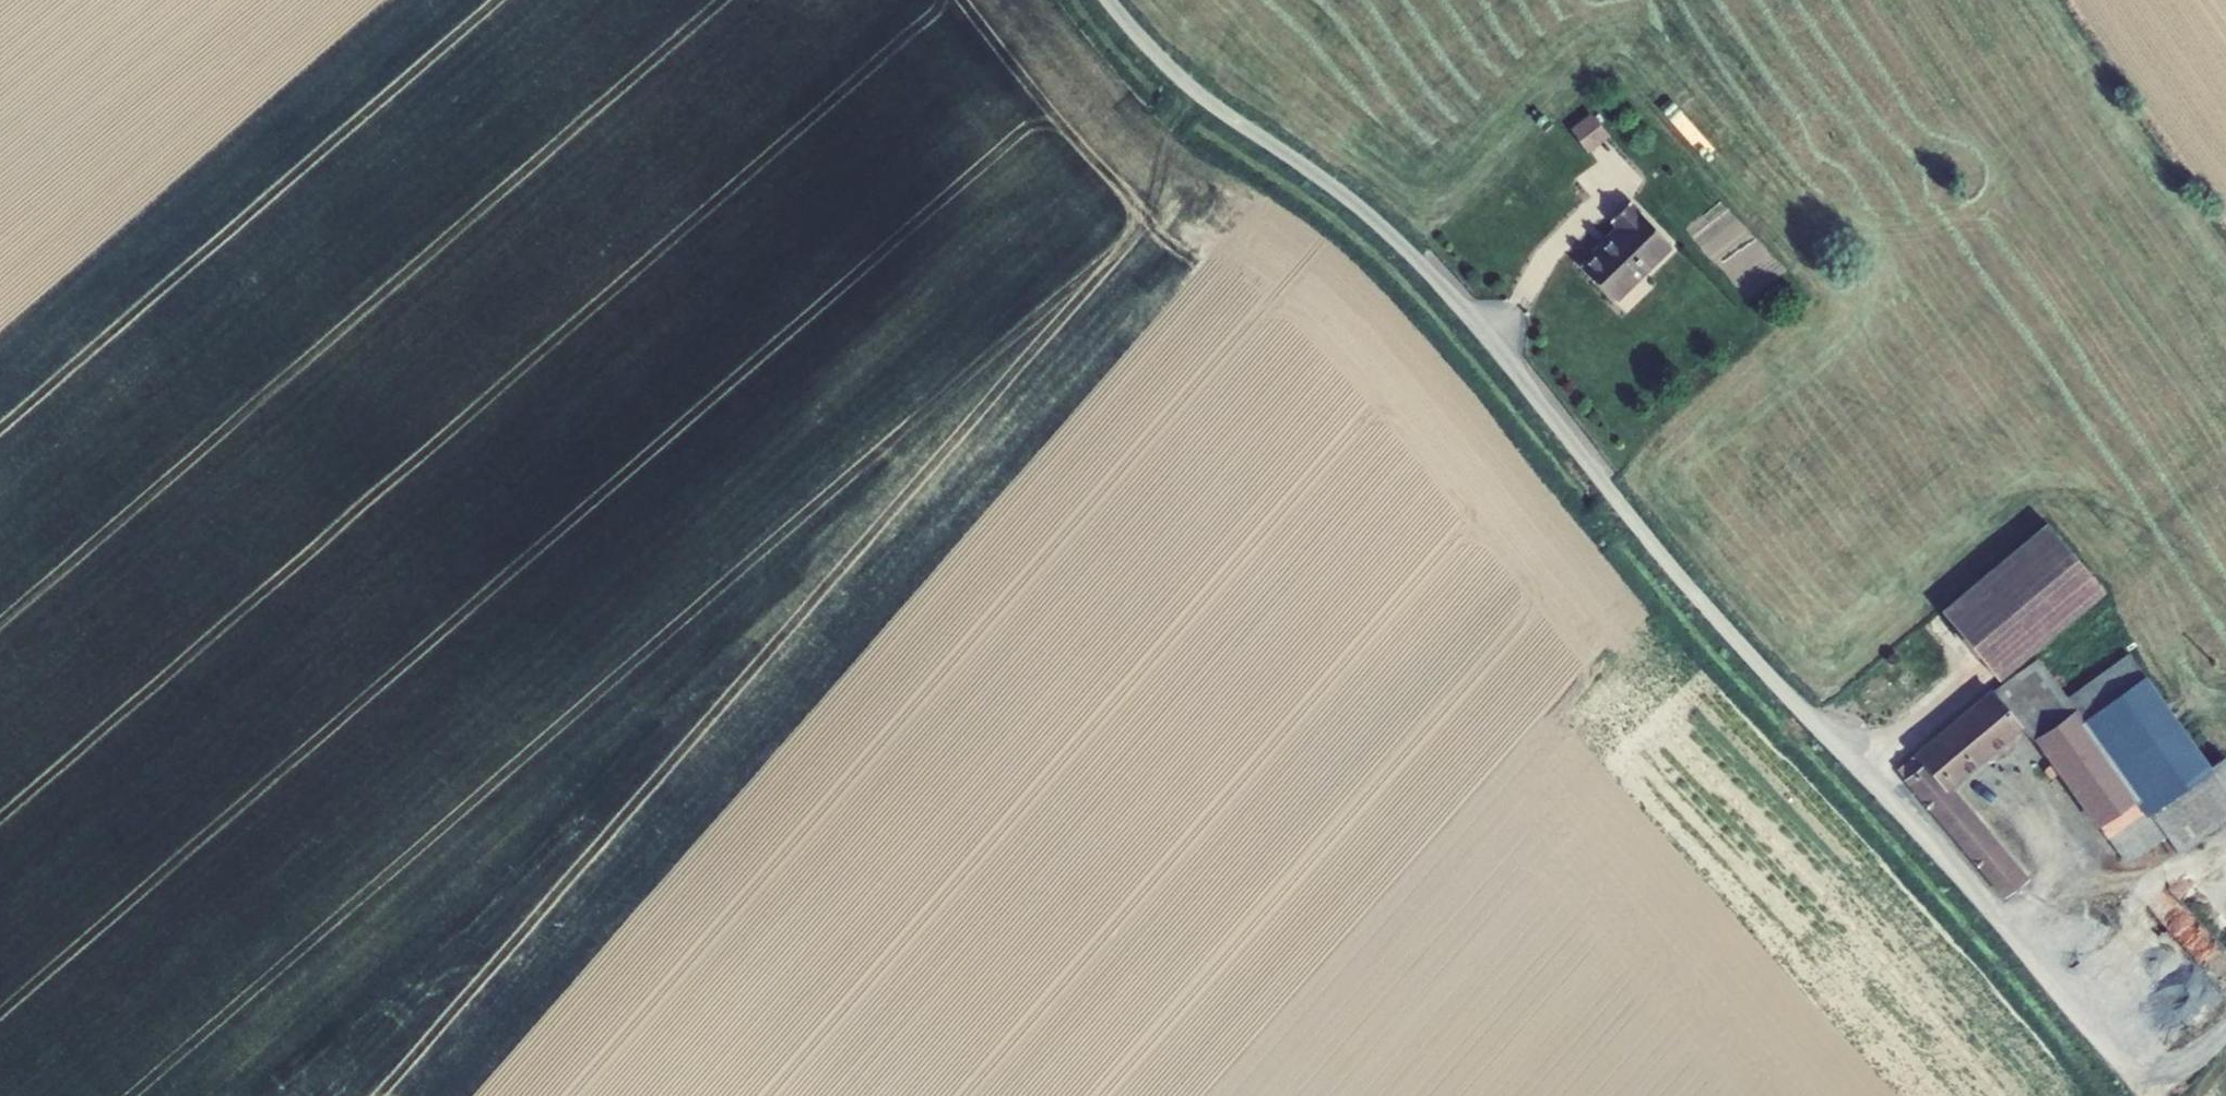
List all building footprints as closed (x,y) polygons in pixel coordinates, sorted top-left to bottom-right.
[(1592,150),(1614,135),(1596,110),(1574,126),(1592,150)] [(1618,229),(1579,266),(1614,302),(1671,246),(1628,202),(1610,221),(1618,229)] [(1942,611),(1998,679),(2104,591),(2048,524),(1942,611)] [(2211,771),(2128,655),(2068,700),(2078,710),(2150,811),(2164,831),(2179,852),(2225,819),(2225,795),(2211,771)] [(2038,738),(2078,710),(2068,700),(2039,661),(1993,695),(2020,726),(2038,738)] [(1948,786),(2020,726),(1993,695),(1991,692),(1898,771),(2004,894),(2026,878),(1948,786)] [(2038,738),(2110,840),(2150,811),(2078,710),(2038,738)] [(2225,757),(2211,771),(2225,795),(2225,758),(2225,757)] [(2110,840),(2126,863),(2164,831),(2150,811),(2110,840)]
